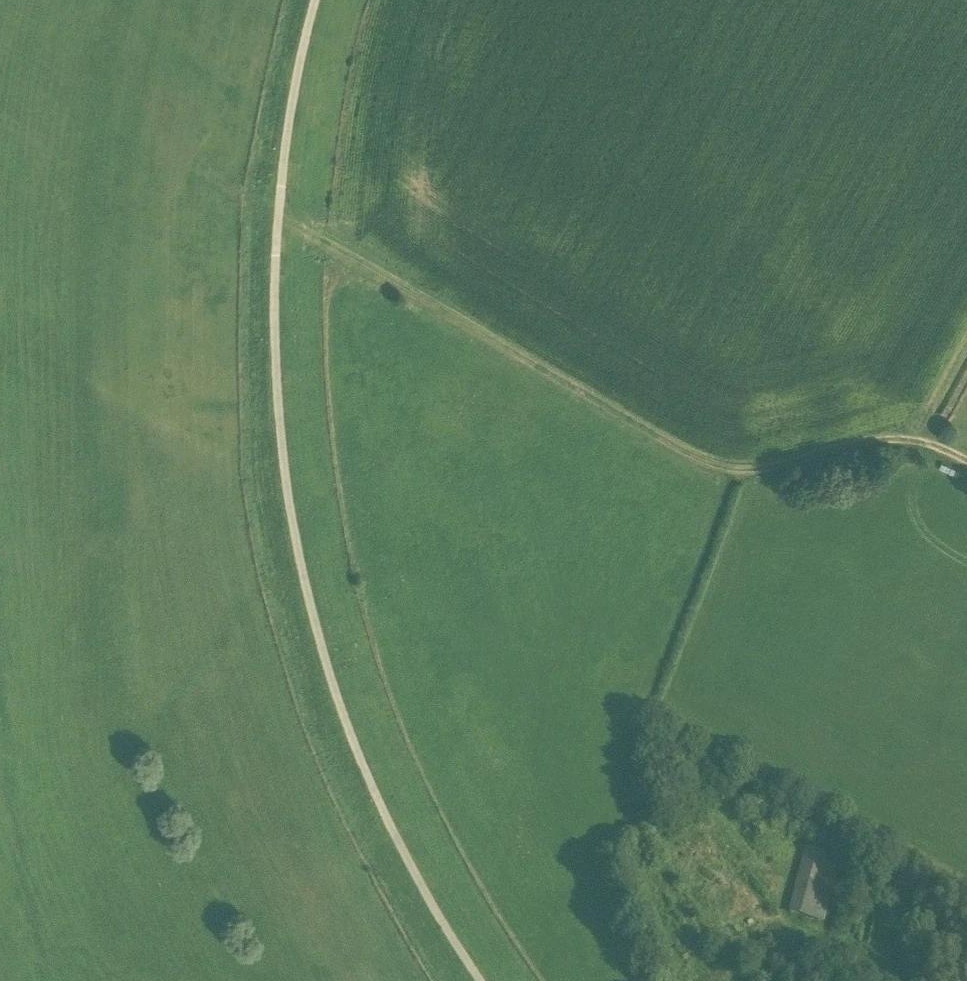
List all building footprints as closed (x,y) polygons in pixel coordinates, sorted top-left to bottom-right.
[(825,923),(833,889),(824,887),(832,856),(805,848),(788,913),(825,923)]
